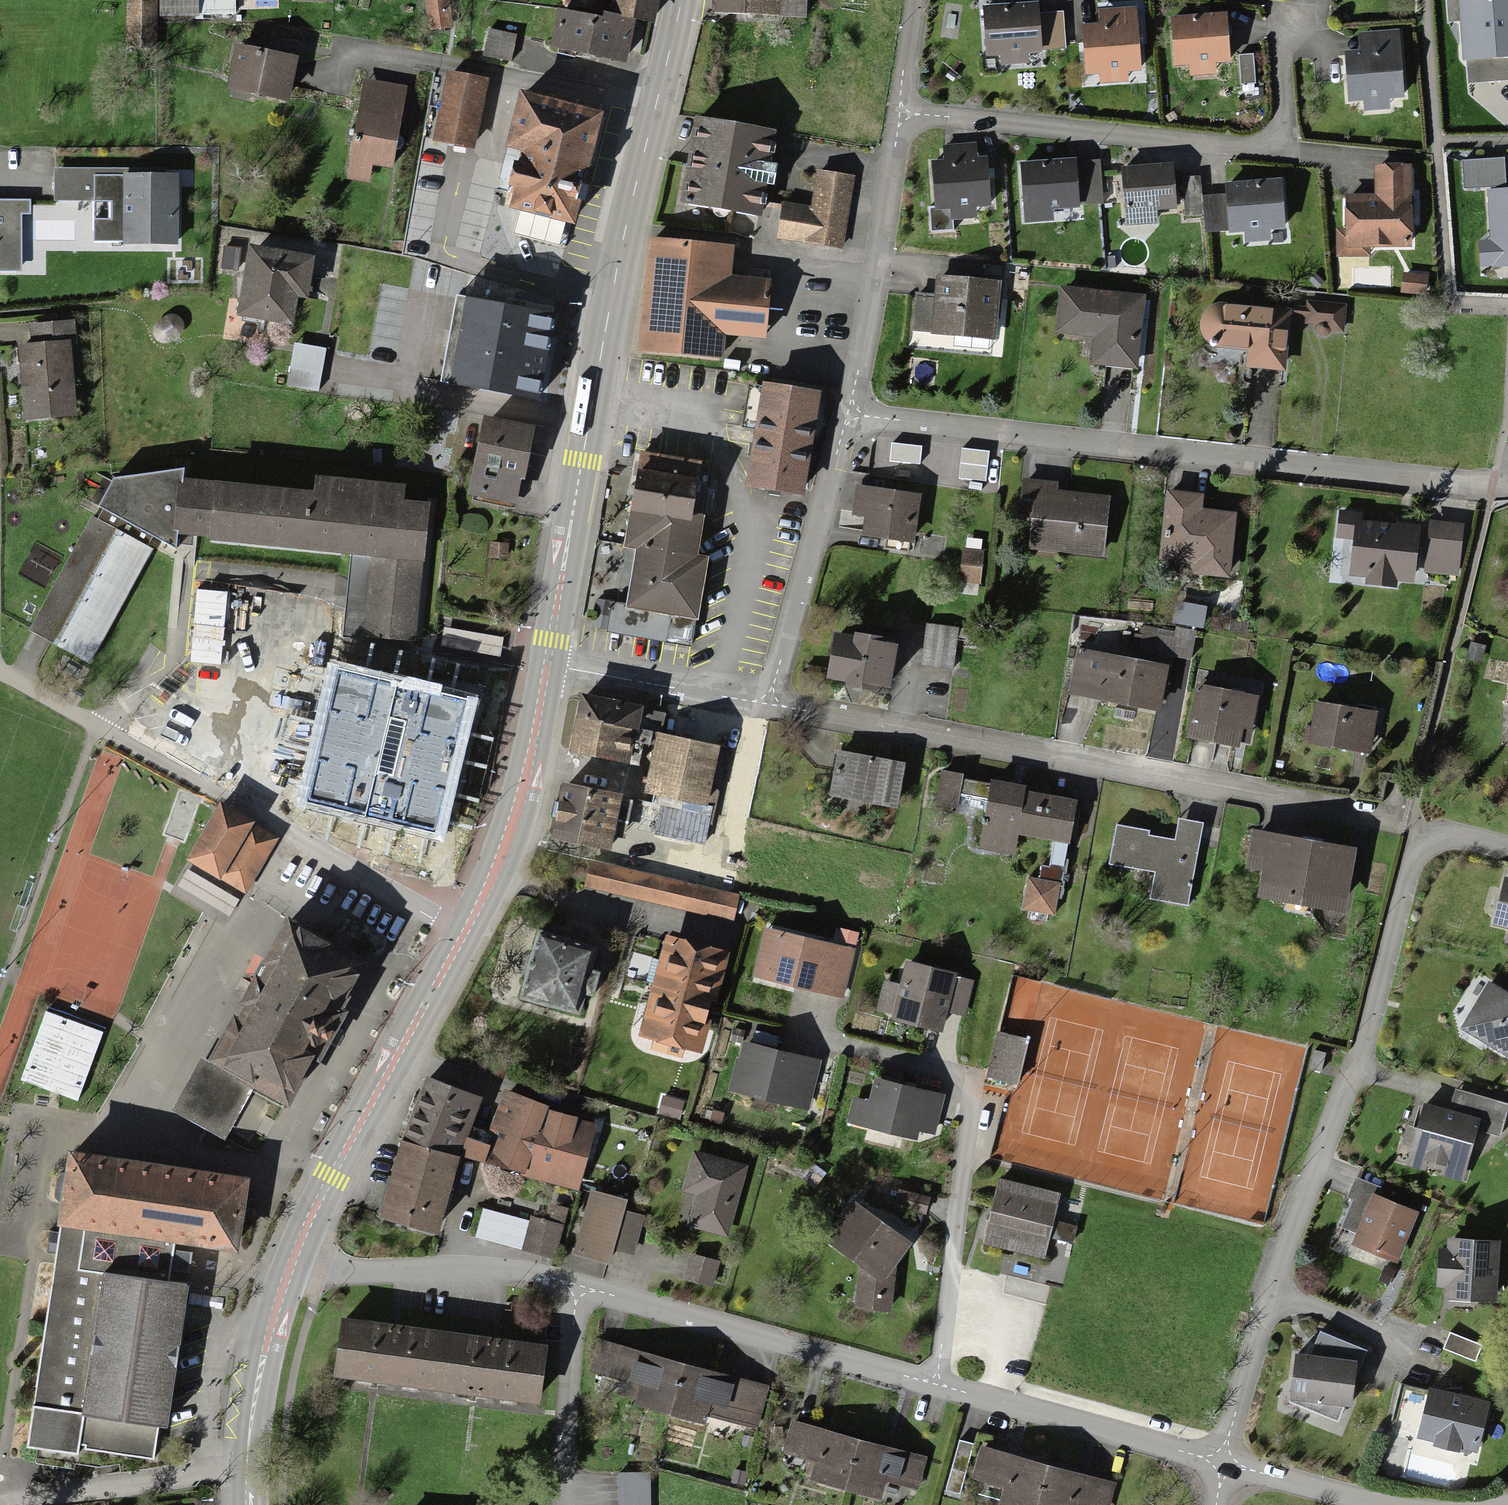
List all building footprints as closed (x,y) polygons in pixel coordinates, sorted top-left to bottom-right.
[(125,46),(154,46),(154,0),(125,0),(125,46)] [(156,20),(193,21),(194,0),(157,0),(156,20)] [(558,5),(594,12),(596,0),(559,0),(558,5)] [(610,21),(646,27),(651,0),(614,0),(610,21)] [(713,16),(805,21),(806,0),(714,0),(713,16)] [(1507,81),(1507,0),(1447,0),(1449,21),(1459,20),(1464,84),(1507,81)] [(1035,10),(984,11),(985,58),(1036,57),(1035,10)] [(1103,33),(1082,33),(1082,74),(1133,75),(1134,12),(1103,12),(1103,33)] [(510,21),(481,13),(474,40),(503,47),(510,21)] [(1217,14),(1163,16),(1164,49),(1181,48),(1189,62),(1207,62),(1207,44),(1218,43),(1217,14)] [(625,35),(554,19),(546,56),(617,72),(625,35)] [(1402,104),(1398,31),(1346,33),(1350,106),(1402,104)] [(1248,39),(1228,39),(1230,69),(1248,68),(1248,39)] [(294,71),(229,59),(222,97),(286,109),(294,71)] [(447,82),(434,147),(467,154),(480,88),(447,82)] [(359,87),(342,179),(361,183),(363,171),(388,176),(402,94),(359,87)] [(682,98),(671,176),(746,187),(757,109),(682,98)] [(519,167),(506,219),(566,235),(594,127),(522,108),(507,164),(519,167)] [(982,135),(920,138),(923,190),(942,189),(943,207),(967,206),(966,186),(985,184),(982,135)] [(776,188),(771,221),(834,231),(846,155),(808,149),(801,193),(776,188)] [(1078,211),(1076,157),(1014,159),(1016,229),(1055,227),(1055,212),(1078,211)] [(1503,159),(1461,162),(1464,190),(1488,188),(1506,187),(1503,159)] [(186,242),(189,169),(59,164),(58,195),(122,198),(121,218),(102,217),(101,239),(186,242)] [(1170,212),(1169,164),(1110,166),(1112,232),(1156,231),(1156,212),(1170,212)] [(1411,248),(1411,169),(1373,169),(1373,201),(1342,201),(1342,248),(1411,248)] [(1285,238),(1281,178),(1223,181),(1226,241),(1285,238)] [(1506,187),(1488,188),(1490,240),(1478,241),(1480,267),(1507,265),(1507,187),(1506,187)] [(0,198),(0,270),(31,269),(28,197),(0,198)] [(726,220),(636,211),(622,343),(720,353),(722,325),(752,328),(757,280),(720,276),(726,220)] [(247,269),(243,302),(304,310),(309,279),(325,281),(330,245),(250,233),(248,248),(228,245),(225,266),(247,269)] [(1427,275),(1404,272),(1401,292),(1425,295),(1427,275)] [(918,296),(916,329),(995,336),(1000,279),(940,275),(938,298),(918,296)] [(502,277),(470,376),(539,399),(571,294),(502,277)] [(1143,302),(1061,293),(1057,330),(1093,334),(1090,361),(1135,366),(1143,302)] [(1307,302),(1307,305),(1276,303),(1275,307),(1291,308),(1291,316),(1307,317),(1306,324),(1318,325),(1317,333),(1321,336),(1325,336),(1330,335),(1333,332),(1344,333),(1346,305),(1307,302)] [(1275,307),(1226,304),(1216,304),(1207,308),(1201,313),(1198,323),(1199,331),(1204,340),(1211,346),(1221,349),(1250,351),(1248,367),(1285,371),(1291,316),(1291,308),(1275,307)] [(183,339),(186,334),(187,329),(186,323),(184,319),(180,315),(176,313),(171,312),(166,313),(161,315),(158,318),(155,323),(154,329),(155,335),(158,340),(162,343),(168,345),(174,345),(179,343),(183,339)] [(66,332),(15,336),(22,419),(72,415),(66,332)] [(335,344),(298,338),(290,385),(327,391),(335,344)] [(763,383),(746,485),(804,495),(821,392),(763,383)] [(482,416),(466,486),(510,496),(526,426),(482,416)] [(892,443),(890,460),(919,464),(921,447),(892,443)] [(963,448),(959,477),(985,480),(988,451),(963,448)] [(636,543),(625,606),(695,619),(706,557),(696,555),(710,476),(712,465),(642,452),(626,542),(636,543)] [(177,474),(109,472),(88,514),(149,546),(171,528),(177,474)] [(311,487),(177,474),(171,528),(364,547),(356,629),(369,630),(388,632),(413,634),(426,498),(396,495),(397,485),(312,476),(311,487)] [(1019,496),(1033,497),(1029,548),(1101,554),(1106,496),(1056,492),(1057,479),(1020,478),(1019,496)] [(916,488),(865,485),(862,531),(912,535),(916,488)] [(1202,492),(1165,488),(1159,556),(1192,560),(1192,569),(1225,572),(1231,508),(1201,505),(1202,492)] [(88,514),(29,627),(90,659),(149,546),(88,514)] [(1361,517),(1337,515),(1335,539),(1351,540),(1349,571),(1417,576),(1419,549),(1459,551),(1461,528),(1361,522),(1361,517)] [(988,554),(966,550),(958,596),(979,600),(988,554)] [(611,604),(606,632),(691,646),(695,619),(625,606),(611,604)] [(976,625),(925,621),(921,666),(954,669),(956,644),(974,645),(976,625)] [(1138,657),(1073,645),(1064,696),(1163,714),(1173,656),(1191,659),(1195,636),(1143,627),(1138,657)] [(854,636),(835,633),(828,677),(847,680),(846,688),(877,693),(878,686),(890,688),(897,645),(886,643),(887,638),(854,633),(854,636)] [(336,663),(305,803),(444,831),(478,695),(336,663)] [(1196,682),(1185,738),(1240,749),(1241,743),(1251,745),(1261,695),(1196,682)] [(579,689),(569,743),(627,754),(637,700),(579,689)] [(1316,700),(1309,743),(1369,753),(1376,711),(1316,700)] [(654,730),(642,781),(706,796),(717,744),(654,730)] [(836,749),(829,789),(895,800),(902,761),(836,749)] [(962,774),(941,771),(935,805),(956,809),(957,805),(961,778),(962,774)] [(561,778),(550,827),(610,841),(621,791),(561,778)] [(989,783),(961,778),(957,805),(984,809),(989,783)] [(984,809),(977,850),(1016,858),(1020,836),(1054,843),(1070,846),(1080,799),(990,780),(989,783),(984,809)] [(216,882),(249,826),(213,805),(180,861),(216,882)] [(1113,822),(1106,860),(1155,869),(1151,894),(1184,901),(1198,827),(1176,823),(1174,839),(1144,833),(1145,828),(1113,822)] [(249,826),(216,882),(245,899),(277,842),(249,826)] [(1355,847),(1252,828),(1246,859),(1259,862),(1254,888),(1344,905),(1355,847)] [(1027,876),(1021,909),(1055,915),(1070,846),(1054,843),(1049,866),(1042,865),(1039,879),(1027,876)] [(586,866),(581,886),(655,901),(659,882),(586,866)] [(1507,876),(1492,928),(1503,930),(1499,947),(1507,949),(1507,876)] [(733,917),(737,898),(659,882),(655,901),(733,917)] [(260,968),(208,1063),(253,1088),(289,1107),(314,1062),(320,1065),(335,1037),(349,1011),(345,1009),(371,961),(346,947),(347,946),(352,937),(337,928),(331,939),(288,916),(260,968)] [(535,929),(521,985),(571,998),(585,942),(535,929)] [(667,933),(641,1028),(698,1044),(724,948),(667,933)] [(843,997),(853,953),(767,933),(757,978),(843,997)] [(945,1011),(955,975),(899,961),(884,1024),(939,1038),(945,1011)] [(955,975),(945,1011),(965,1016),(974,980),(955,975)] [(1507,1057),(1507,997),(1483,982),(1457,1026),(1507,1057)] [(103,1033),(46,1012),(21,1081),(78,1102),(103,1033)] [(1028,1039),(997,1031),(986,1078),(1017,1086),(1028,1039)] [(811,1109),(822,1067),(738,1045),(727,1088),(811,1109)] [(413,1048),(391,1108),(450,1131),(456,1112),(470,1069),(413,1048)] [(208,1063),(199,1058),(170,1112),(224,1141),(239,1114),(253,1088),(208,1063)] [(450,1131),(447,1140),(575,1178),(597,1104),(493,1073),(479,1119),(456,1112),(450,1131)] [(1401,1159),(1458,1173),(1470,1124),(1499,1132),(1507,1098),(1507,1089),(1453,1075),(1447,1098),(1419,1091),(1401,1159)] [(934,1157),(949,1103),(866,1080),(850,1134),(934,1157)] [(450,1131),(391,1108),(366,1191),(423,1206),(447,1140),(450,1131)] [(56,1243),(25,1449),(38,1451),(36,1464),(74,1469),(74,1464),(97,1468),(153,1460),(158,1429),(168,1431),(185,1308),(188,1284),(169,1281),(170,1270),(171,1261),(172,1251),(174,1244),(238,1253),(249,1178),(88,1154),(69,1151),(56,1243)] [(689,1222),(722,1231),(741,1166),(690,1151),(677,1195),(695,1201),(689,1222)] [(1056,1192),(996,1178),(981,1240),(1042,1254),(1046,1237),(1074,1243),(1078,1225),(1050,1219),(1056,1192)] [(591,1188),(572,1254),(606,1263),(611,1244),(630,1249),(636,1229),(617,1223),(624,1197),(591,1188)] [(1369,1189),(1348,1243),(1395,1262),(1417,1208),(1369,1189)] [(474,1191),(467,1214),(515,1229),(522,1206),(474,1191)] [(926,1215),(930,1198),(898,1191),(894,1207),(926,1215)] [(548,1239),(557,1212),(523,1201),(522,1206),(515,1229),(548,1239)] [(850,1202),(822,1243),(860,1269),(857,1307),(892,1310),(896,1265),(911,1243),(850,1202)] [(1496,1309),(1502,1244),(1443,1240),(1438,1304),(1496,1309)] [(191,1253),(172,1251),(171,1261),(170,1270),(189,1272),(190,1263),(191,1253)] [(687,1255),(682,1277),(710,1283),(715,1261),(687,1255)] [(541,1341),(338,1316),(331,1372),(534,1398),(541,1341)] [(1486,1338),(1444,1321),(1437,1341),(1479,1357),(1486,1338)] [(1355,1362),(1354,1378),(1365,1350),(1319,1332),(1309,1357),(1355,1362)] [(688,1360),(612,1342),(604,1382),(637,1388),(640,1406),(676,1411),(688,1360)] [(1354,1378),(1355,1362),(1309,1357),(1292,1355),(1288,1403),(1351,1409),(1354,1378)] [(746,1413),(755,1376),(688,1360),(676,1411),(705,1418),(708,1404),(746,1413)] [(1484,1395),(1422,1378),(1409,1422),(1471,1439),(1484,1395)] [(856,1432),(783,1418),(777,1451),(811,1457),(807,1478),(845,1486),(856,1432)] [(926,1446),(856,1432),(845,1486),(875,1492),(878,1476),(918,1484),(926,1446)] [(977,1448),(970,1482),(1004,1489),(1000,1504),(1038,1504),(1046,1464),(977,1448)] [(1118,1479),(1046,1464),(1038,1504),(1113,1504),(1118,1479)] [(655,1476),(613,1476),(614,1504),(655,1504),(655,1476)]
